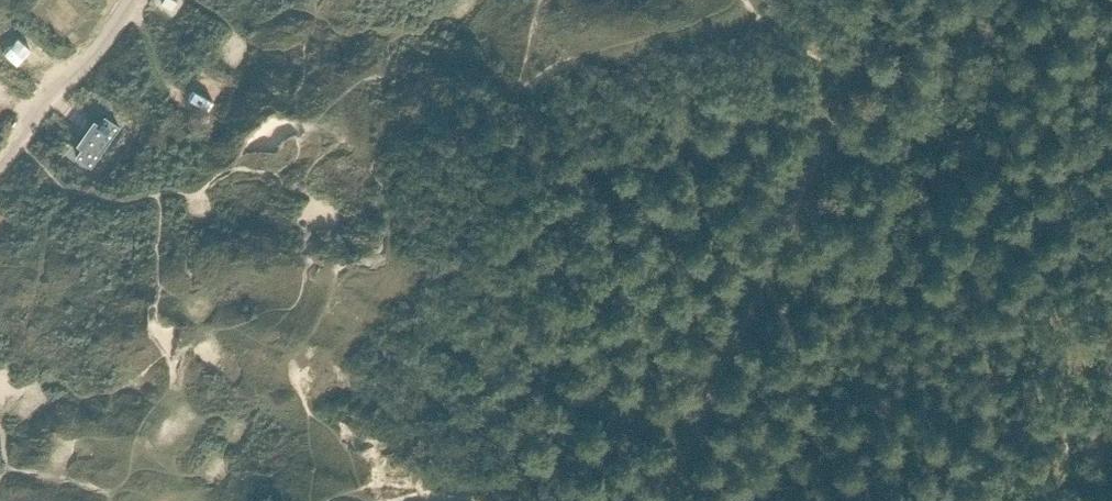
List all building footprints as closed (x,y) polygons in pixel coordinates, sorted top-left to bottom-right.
[(111,122),(84,162),(98,171),(126,132),(111,122)]
